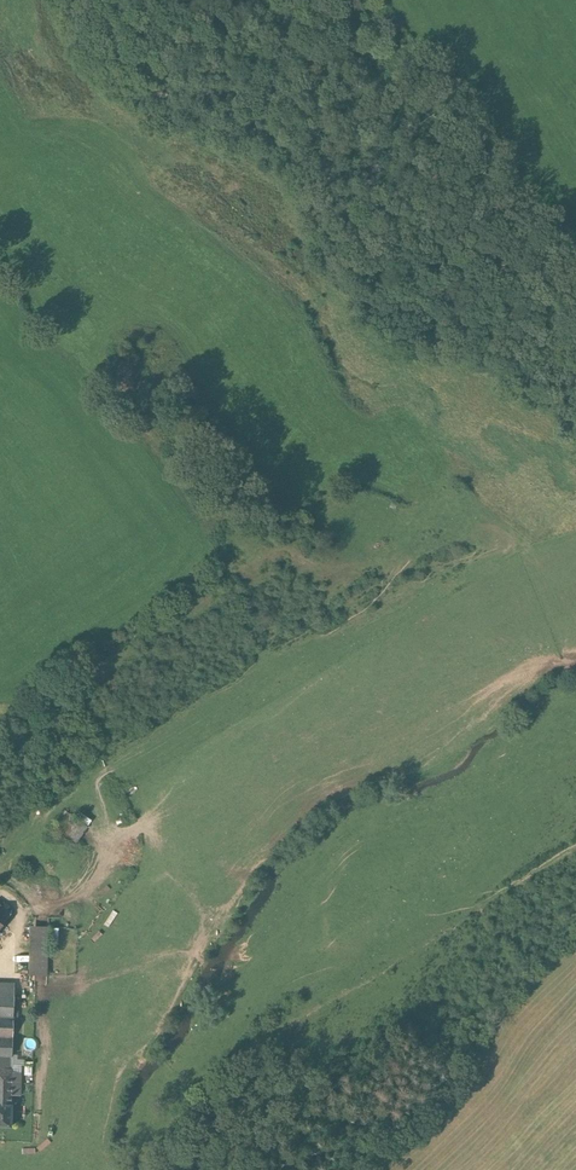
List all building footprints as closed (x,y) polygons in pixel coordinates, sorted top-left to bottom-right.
[(1,926),(10,915),(0,907),(0,925),(1,926)] [(49,929),(31,928),(29,975),(47,976),(49,929)] [(0,982),(0,1019),(15,1019),(16,982),(0,982)] [(0,1019),(0,1038),(14,1038),(15,1019),(0,1019)] [(14,1038),(0,1038),(0,1057),(13,1057),(14,1038)] [(0,1057),(0,1070),(13,1071),(13,1057),(0,1057)] [(0,1070),(0,1104),(12,1104),(13,1071),(0,1070)] [(0,1104),(0,1128),(11,1128),(12,1104),(0,1104)]
